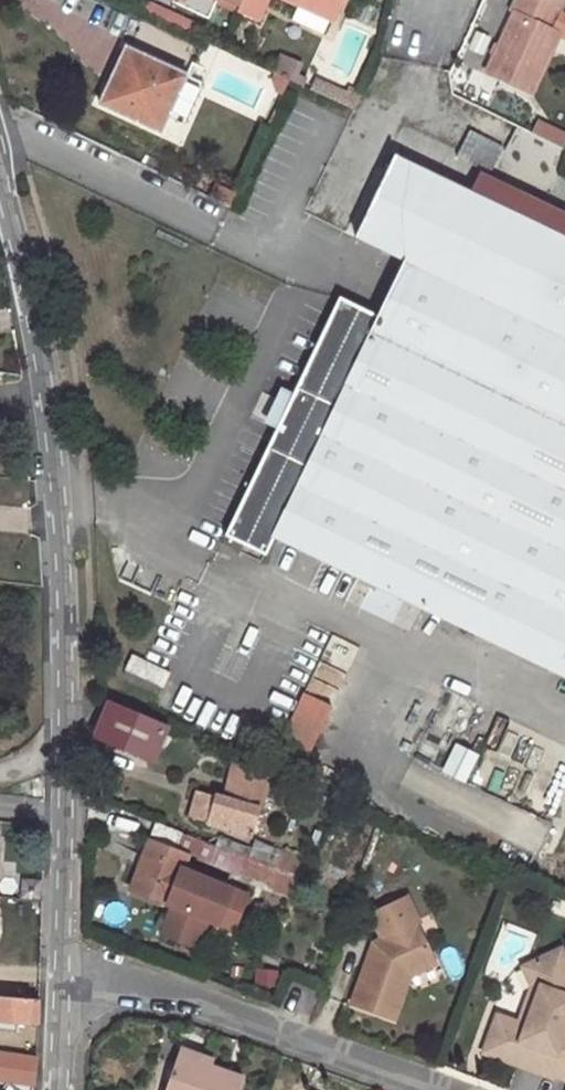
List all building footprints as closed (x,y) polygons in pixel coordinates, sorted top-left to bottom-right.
[(174,5),(208,21),(217,1),(218,0),(176,0),(174,5)] [(237,10),(239,7),(239,6),(227,0),(218,0),(217,1),(237,10)] [(267,0),(242,0),(239,6),(239,7),(237,10),(236,12),(257,22),(267,0)] [(299,7),(292,22),(322,36),(329,21),(331,22),(342,0),(284,0),(299,7)] [(559,33),(550,29),(558,12),(532,0),(514,0),(509,12),(513,14),(486,72),(532,93),(559,33)] [(564,0),(532,0),(558,12),(564,0)] [(124,50),(99,104),(159,132),(185,77),(124,50)] [(277,107),(289,82),(268,72),(277,107)] [(323,97),(328,88),(315,82),(310,91),(323,97)] [(345,96),(328,88),(323,97),(353,111),(361,96),(348,90),(345,96)] [(470,131),(457,157),(490,173),(503,147),(470,131)] [(470,192),(395,156),(355,239),(405,263),(378,320),(340,302),(226,538),(264,556),(272,539),(564,680),(564,238),(470,192)] [(564,238),(564,214),(479,173),(470,192),(564,238)] [(215,185),(209,199),(228,208),(235,194),(215,185)] [(169,673),(133,656),(125,671),(162,689),(169,673)] [(93,739),(149,762),(164,727),(109,704),(93,739)] [(270,768),(298,780),(322,723),(294,712),(270,768)] [(234,766),(225,800),(233,803),(243,768),(234,766)] [(188,818),(252,836),(269,776),(243,768),(233,803),(225,800),(195,792),(188,818)] [(168,828),(155,823),(149,838),(162,843),(168,828)] [(215,847),(168,828),(162,843),(189,854),(246,877),(252,861),(215,847)] [(256,852),(219,837),(215,847),(252,861),(256,852)] [(205,921),(217,926),(231,890),(183,870),(189,854),(162,843),(149,838),(128,890),(169,906),(157,934),(193,949),(205,921)] [(267,885),(279,852),(259,844),(256,852),(252,861),(246,877),(267,885)] [(246,896),(231,890),(217,926),(232,932),(246,896)] [(408,898),(372,915),(384,940),(375,944),(383,960),(378,973),(366,968),(353,1005),(394,1020),(411,976),(437,964),(419,925),(420,924),(408,898)] [(383,960),(375,944),(366,968),(378,973),(383,960)] [(531,965),(541,988),(533,988),(523,1015),(520,1025),(517,1031),(496,1023),(485,1054),(554,1079),(555,1077),(564,1081),(564,958),(562,951),(531,965)] [(541,988),(531,965),(525,970),(533,988),(541,988)] [(13,1033),(15,1022),(37,1025),(38,1001),(0,997),(0,1032),(13,1033)] [(520,1025),(498,1017),(496,1023),(517,1031),(520,1025)] [(211,1061),(181,1050),(178,1057),(208,1068),(211,1061)] [(34,1083),(37,1060),(0,1055),(0,1079),(34,1083)] [(243,1080),(208,1068),(178,1057),(167,1089),(239,1089),(243,1080)]
